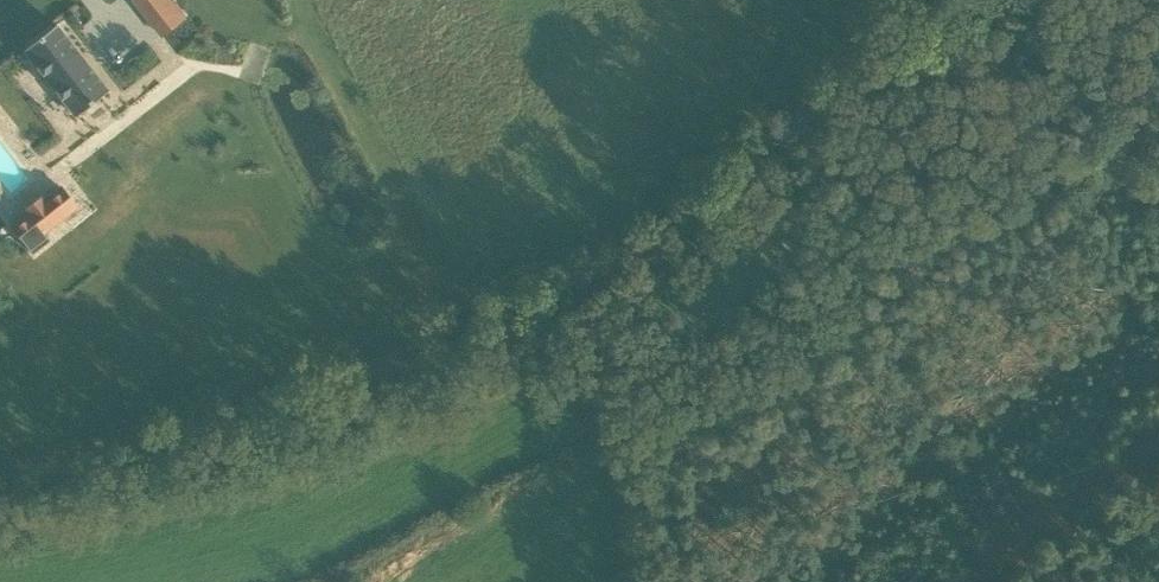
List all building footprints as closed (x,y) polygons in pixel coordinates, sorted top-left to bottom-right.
[(161,36),(187,16),(174,0),(132,0),(161,36)] [(110,93),(58,27),(25,52),(77,119),(110,93)] [(43,196),(25,211),(27,214),(11,227),(33,253),(49,240),(43,232),(76,206),(62,187),(46,200),(43,196)]
